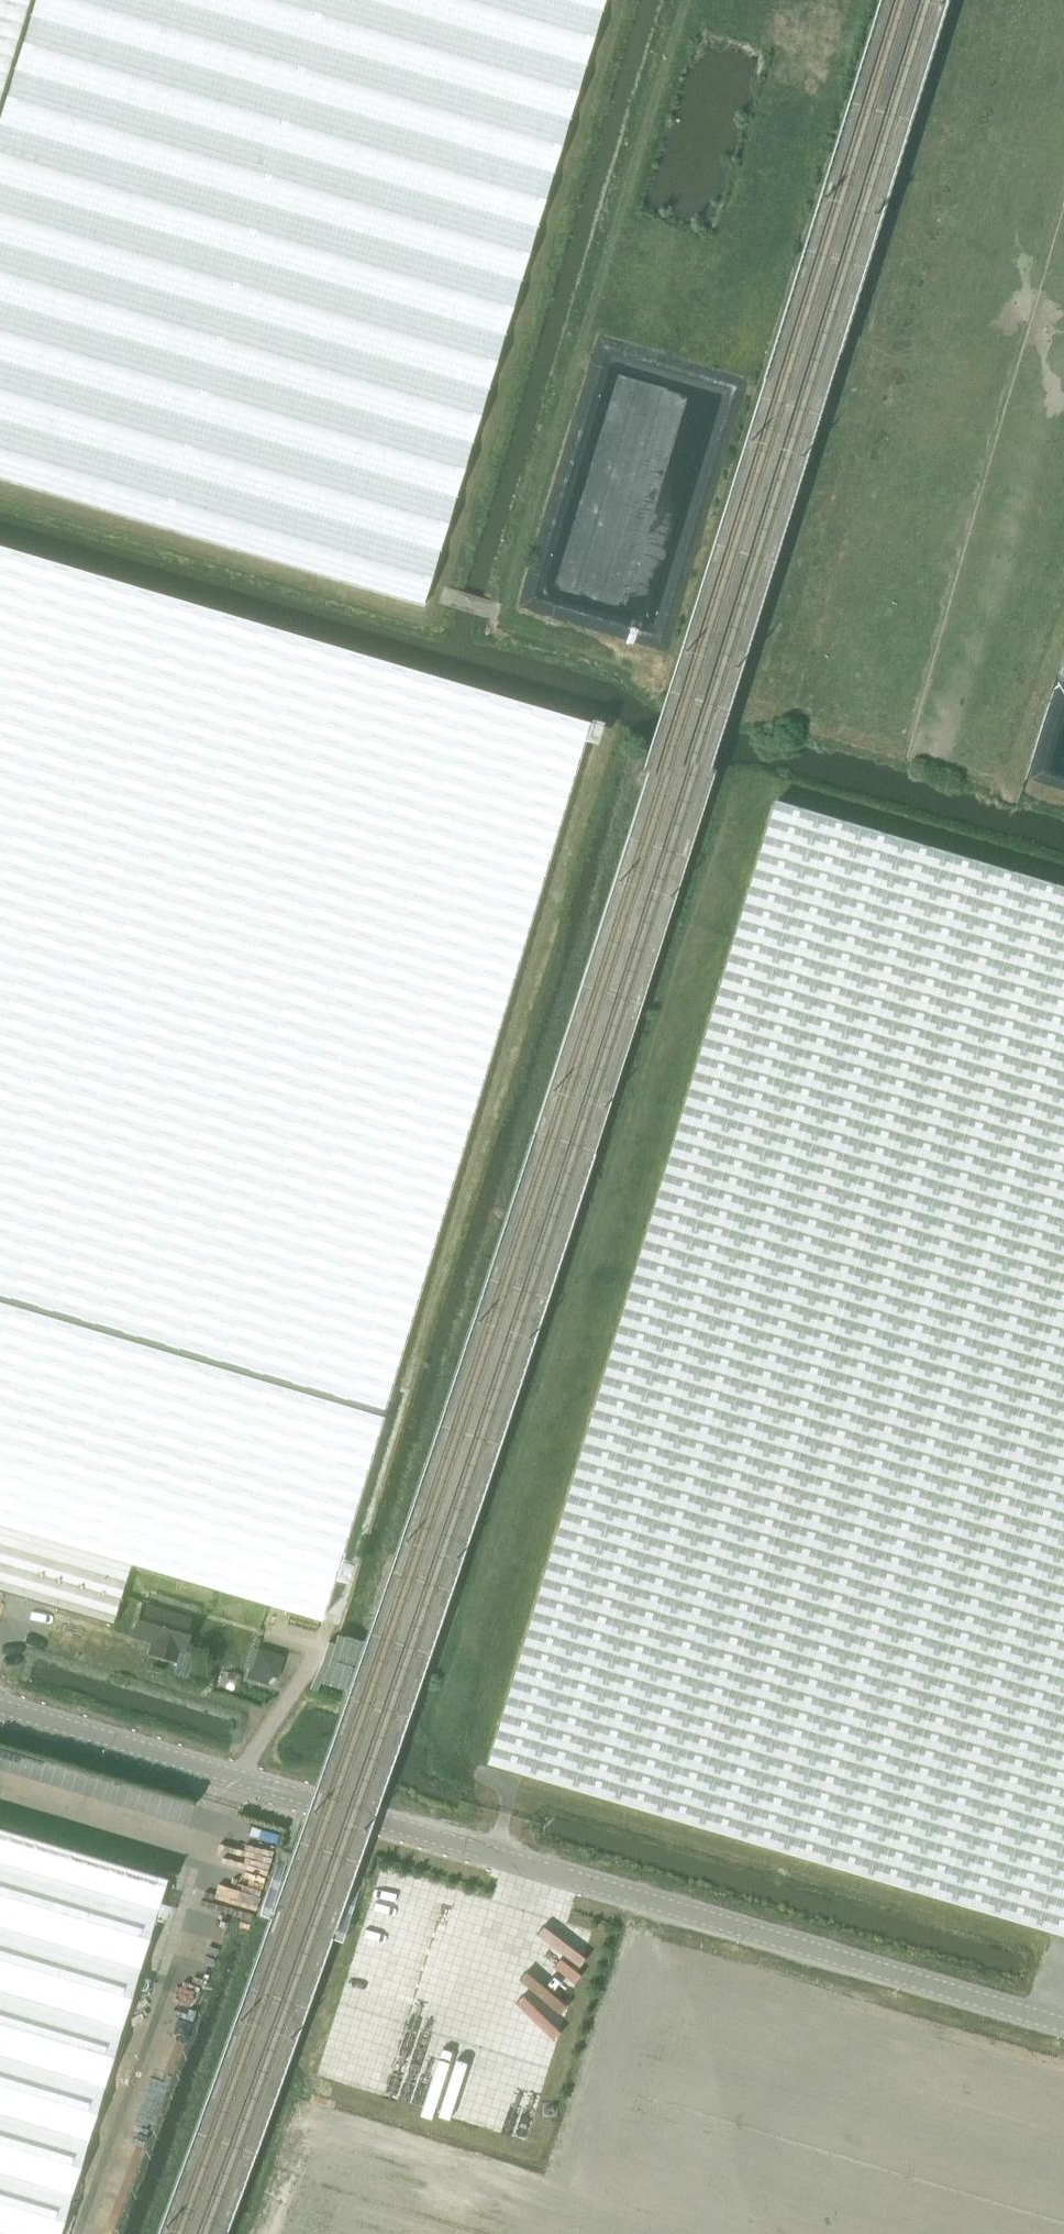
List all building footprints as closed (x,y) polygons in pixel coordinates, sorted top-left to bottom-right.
[(0,116),(0,478),(423,605),(604,0),(35,0),(0,116)] [(29,0),(0,0),(0,96),(29,0)] [(130,1562),(318,1619),(324,1599),(325,1599),(586,723),(533,707),(422,674),(0,548),(0,1524),(130,1562)] [(778,800),(491,1762),(1050,1929),(1063,1934),(1063,885),(1004,867),(778,800)] [(111,1624),(118,1603),(130,1562),(0,1524),(0,1591),(111,1624)] [(143,1602),(132,1636),(151,1642),(148,1652),(175,1660),(178,1650),(183,1651),(193,1617),(143,1602)] [(165,1880),(0,1830),(0,2233),(57,2233),(165,1880)]
